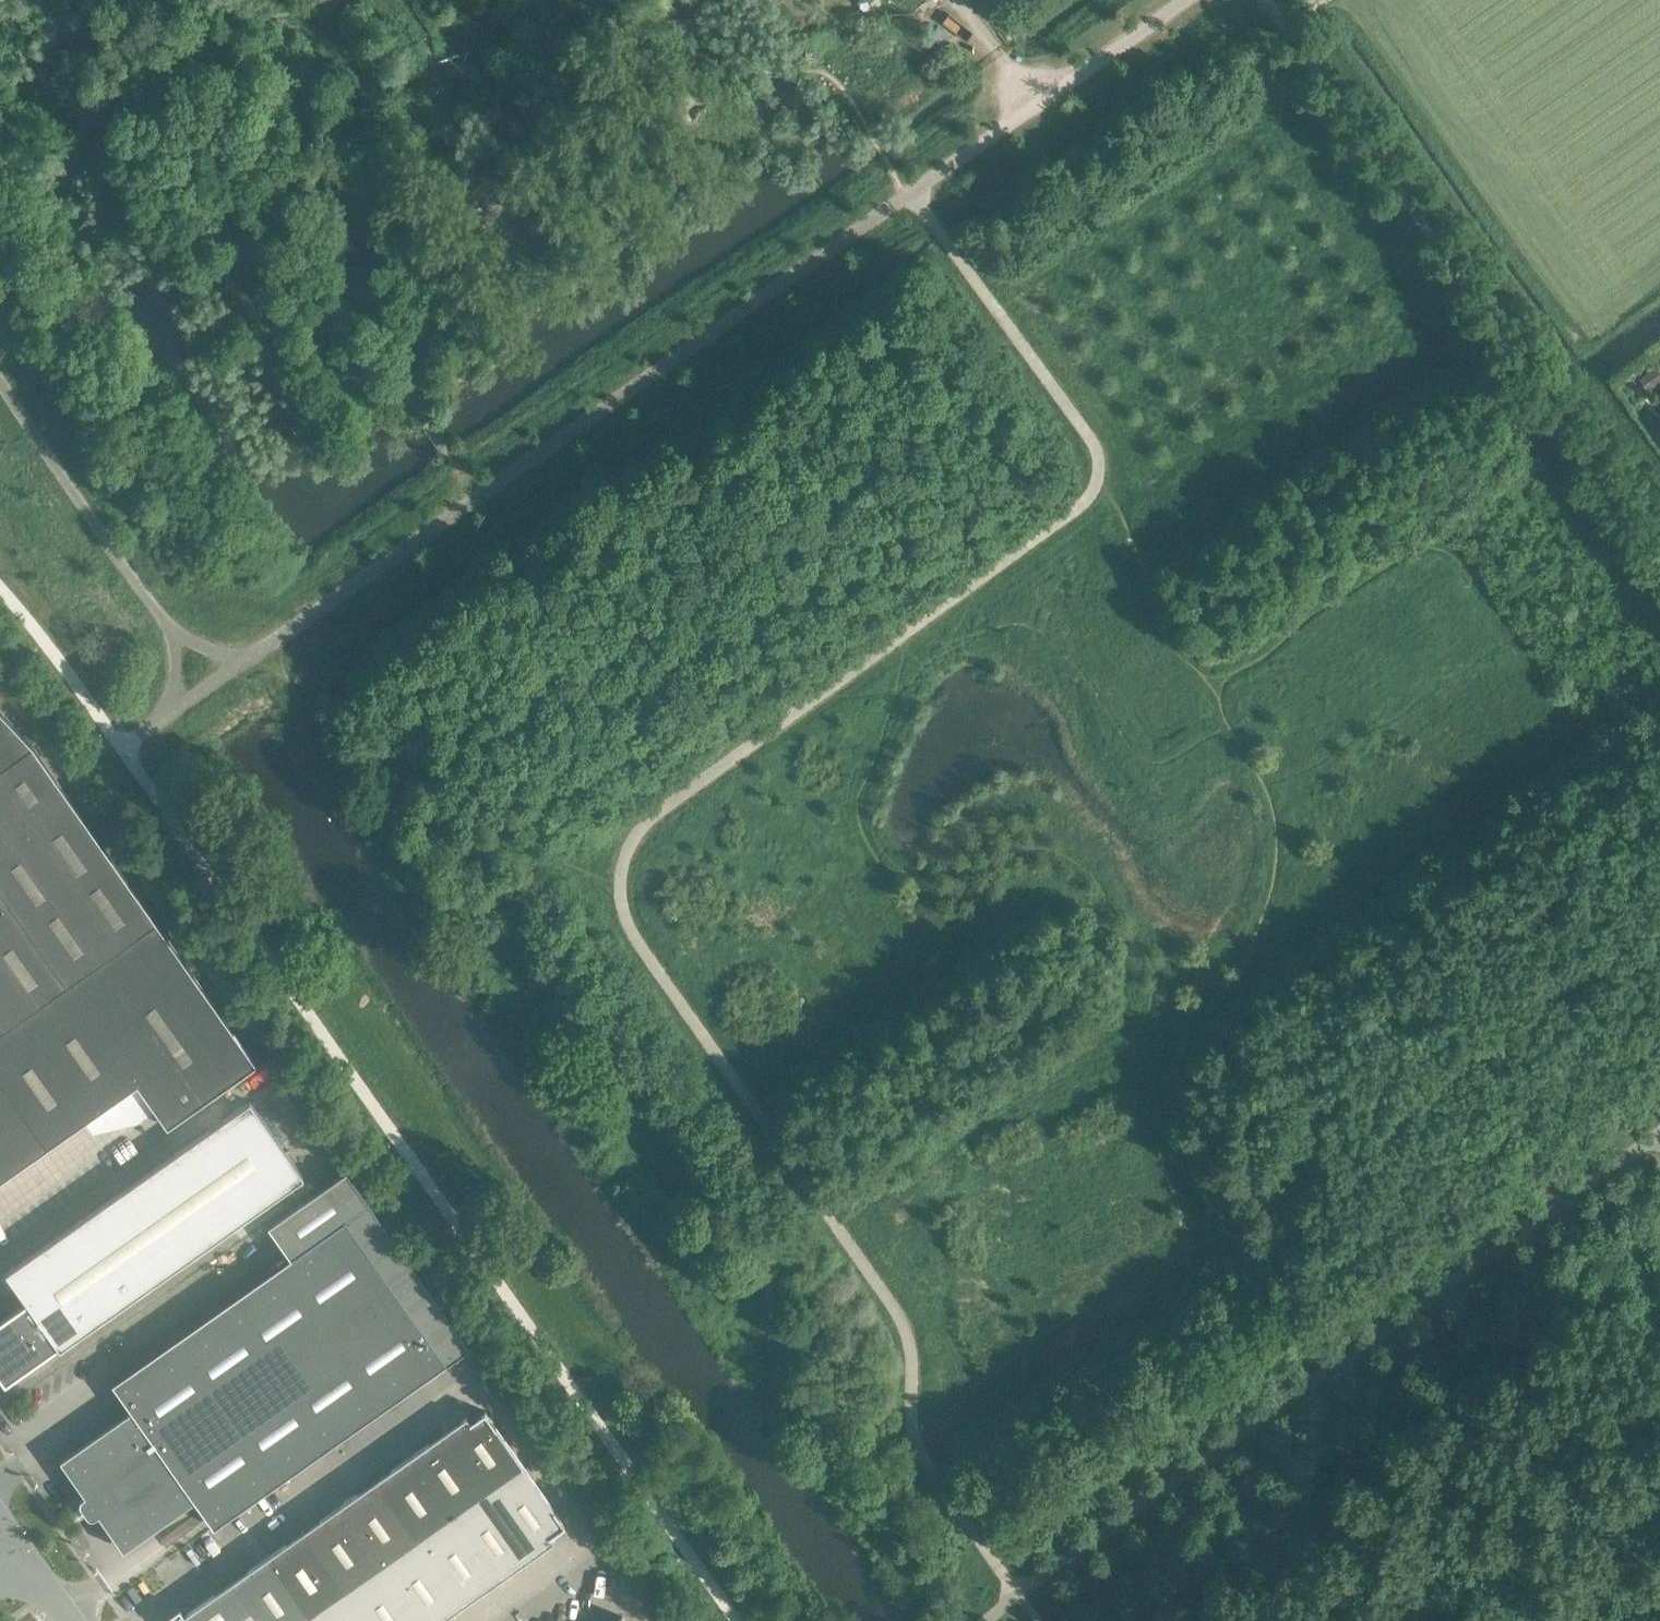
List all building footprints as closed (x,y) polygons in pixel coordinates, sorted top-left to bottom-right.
[(1659,382),(1659,371),(1658,368),(1641,381),(1648,391),(1659,382)] [(0,709),(0,1180),(137,1084),(167,1127),(256,1064),(32,745),(0,709)] [(249,1101),(6,1272),(27,1302),(0,1321),(0,1378),(4,1384),(58,1347),(59,1349),(303,1177),(249,1101)] [(131,1410),(60,1460),(85,1495),(82,1497),(81,1498),(80,1499),(80,1500),(79,1501),(79,1502),(79,1503),(79,1504),(80,1504),(80,1505),(81,1506),(86,1514),(87,1515),(88,1516),(89,1516),(90,1517),(91,1517),(92,1517),(93,1517),(94,1517),(94,1516),(95,1516),(98,1514),(123,1549),(194,1499),(213,1526),(446,1362),(468,1347),(344,1171),(266,1226),(289,1258),(112,1382),(131,1410)] [(431,1439),(184,1613),(179,1606),(165,1616),(168,1620),(439,1620),(554,1540),(550,1534),(565,1524),(484,1410),(470,1420),(466,1415),(431,1439)]
